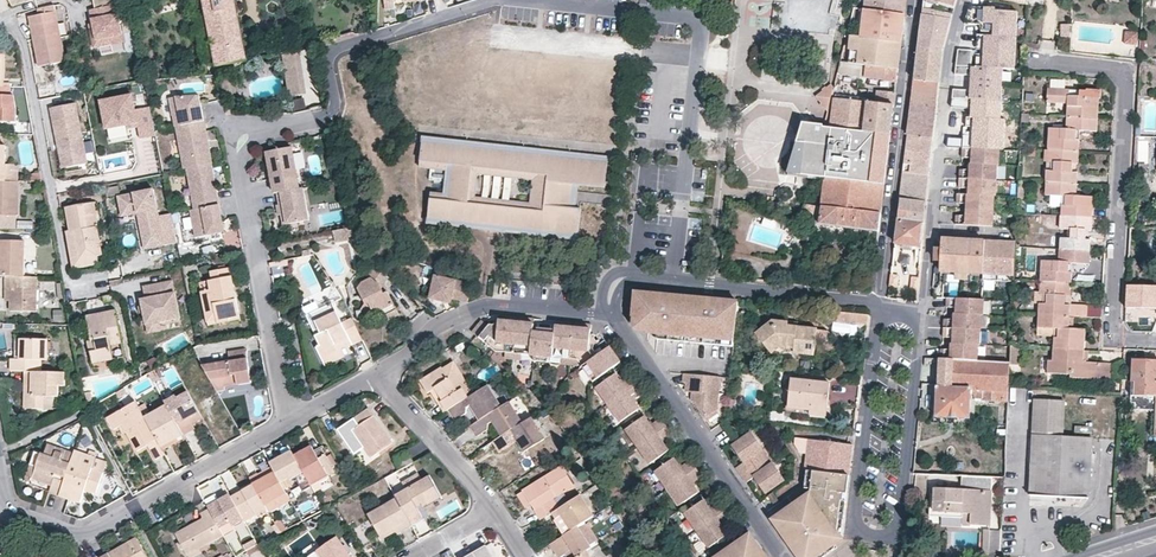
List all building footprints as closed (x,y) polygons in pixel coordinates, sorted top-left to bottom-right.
[(116,0),(94,0),(96,7),(91,8),(94,22),(95,28),(91,29),(95,46),(115,42),(113,35),(123,33),(116,0)] [(216,55),(219,66),(246,60),(241,33),(234,0),(204,0),(216,55)] [(385,9),(394,8),(393,0),(384,0),(385,9)] [(906,4),(906,2),(906,0),(866,0),(864,9),(904,14),(906,4)] [(923,9),(944,13),(945,10),(946,7),(953,9),(955,2),(956,0),(924,0),(923,9)] [(56,11),(55,5),(34,9),(35,15),(56,11)] [(1016,37),(1017,12),(995,11),(995,8),(970,6),(965,24),(980,25),(981,32),(994,32),(993,36),(1016,37)] [(66,61),(59,23),(71,21),(68,8),(56,11),(35,15),(30,16),(35,38),(41,37),(42,41),(45,54),(47,64),(66,61)] [(861,37),(901,42),(903,28),(904,14),(864,9),(861,37)] [(944,13),(923,9),(921,19),(920,27),(920,31),(918,46),(942,49),(947,31),(952,14),(944,13)] [(1071,26),(1062,25),(1061,38),(1070,39),(1071,26)] [(1137,32),(1124,30),(1123,44),(1136,45),(1137,32)] [(125,40),(123,33),(113,35),(115,42),(125,40)] [(1015,70),(1016,37),(993,36),(977,35),(977,45),(985,46),(985,57),(980,57),(976,57),(976,67),(1003,69),(1015,70)] [(898,68),(899,56),(901,42),(861,37),(852,36),(850,50),(860,51),(859,64),(898,68)] [(1054,52),(1053,39),(1041,41),(1042,53),(1054,52)] [(45,54),(42,41),(35,43),(38,55),(45,54)] [(985,57),(985,46),(977,45),(977,49),(980,50),(980,57),(985,57)] [(916,66),(914,80),(938,83),(940,69),(941,57),(942,49),(918,46),(918,50),(916,63),(916,66)] [(972,67),(973,50),(958,49),(955,66),(972,67)] [(860,51),(850,50),(848,63),(859,64),(860,51)] [(288,95),(306,92),(300,51),(282,54),(288,95)] [(47,64),(45,54),(38,55),(40,66),(47,64)] [(884,81),(896,83),(898,68),(859,64),(848,63),(840,62),(837,73),(884,80),(884,81)] [(1002,101),(1003,69),(976,67),(972,67),(955,66),(955,70),(955,74),(971,75),(970,90),(953,89),(952,98),(962,99),(998,101),(1002,101)] [(236,92),(233,73),(223,74),(226,93),(236,92)] [(914,83),(913,89),(911,106),(910,118),(907,135),(932,138),(934,125),(935,115),(937,94),(938,83),(914,80),(914,83)] [(815,97),(827,112),(833,88),(830,84),(829,85),(815,97)] [(12,86),(2,86),(0,86),(0,120),(16,121),(16,108),(12,86)] [(1066,116),(1072,116),(1097,118),(1098,97),(1087,97),(1087,91),(1048,89),(1047,102),(1067,104),(1066,116)] [(879,91),(878,103),(834,98),(831,126),(831,127),(891,133),(895,93),(879,91)] [(156,135),(150,106),(136,108),(133,94),(102,100),(107,128),(129,124),(138,122),(139,126),(141,138),(156,135)] [(177,97),(178,102),(171,102),(175,126),(177,126),(204,121),(202,110),(198,111),(197,107),(201,101),(199,94),(177,97)] [(998,101),(962,99),(962,108),(961,117),(961,121),(967,122),(967,126),(969,126),(969,128),(971,128),(1008,130),(1008,113),(998,113),(998,101)] [(1008,113),(1009,102),(1002,101),(998,101),(998,113),(1008,113)] [(235,102),(226,104),(228,114),(238,114),(235,102)] [(78,117),(84,116),(82,104),(76,105),(76,104),(53,108),(59,140),(62,139),(67,167),(81,164),(80,155),(85,154),(78,117)] [(1048,128),(1047,148),(1067,149),(1078,150),(1080,131),(1096,131),(1097,118),(1072,116),(1066,116),(1065,129),(1048,128)] [(210,148),(206,148),(204,140),(208,139),(204,121),(177,126),(184,169),(188,168),(213,163),(210,148)] [(884,186),(885,179),(886,171),(889,145),(891,133),(831,127),(814,124),(804,123),(800,154),(797,177),(818,179),(824,180),(824,179),(884,186)] [(1006,150),(1008,130),(971,128),(969,148),(1006,150)] [(928,176),(930,160),(932,138),(907,135),(906,151),(905,153),(905,161),(903,173),(928,176)] [(581,206),(574,206),(576,181),(605,184),(608,155),(421,137),(418,167),(447,169),(445,193),(431,192),(428,222),(578,236),(581,206)] [(67,167),(62,139),(59,140),(64,168),(67,167)] [(947,139),(947,147),(963,148),(963,140),(947,139)] [(16,180),(16,166),(5,166),(5,144),(0,144),(0,180),(16,180)] [(268,162),(270,175),(275,174),(276,182),(271,183),(274,194),(277,193),(300,189),(292,148),(274,151),(275,161),(268,162)] [(999,165),(1000,149),(969,148),(963,148),(962,158),(972,158),(972,164),(998,165),(999,165)] [(1046,162),(1054,162),(1053,171),(1046,171),(1045,181),(1077,183),(1078,150),(1067,149),(1047,148),(1046,162)] [(274,151),(266,152),(268,162),(275,161),(274,151)] [(94,164),(92,152),(85,154),(80,155),(81,164),(87,163),(87,165),(94,164)] [(1046,162),(1046,171),(1053,171),(1054,162),(1046,162)] [(216,184),(212,184),(212,179),(215,179),(213,163),(188,168),(195,209),(219,204),(216,184)] [(997,180),(998,165),(972,164),(970,164),(970,169),(960,169),(959,178),(997,180)] [(925,203),(926,193),(928,176),(903,173),(902,184),(901,188),(900,200),(925,203)] [(996,196),(997,180),(959,178),(959,187),(969,188),(969,194),(994,196),(996,196)] [(821,206),(881,213),(882,200),(884,186),(824,179),(824,180),(821,206)] [(16,180),(0,180),(0,213),(14,214),(18,214),(18,180),(16,180)] [(1045,181),(1045,195),(1050,195),(1062,196),(1061,206),(1061,215),(1091,217),(1092,197),(1081,196),(1076,196),(1077,183),(1045,181)] [(107,188),(109,196),(120,194),(118,186),(107,188)] [(1026,187),(1018,187),(1018,199),(1026,199),(1026,187)] [(283,226),(305,222),(303,209),(308,207),(305,188),(300,189),(277,193),(280,205),(281,210),(277,210),(278,215),(281,215),(283,226)] [(159,216),(154,189),(125,195),(128,212),(141,210),(147,240),(164,237),(165,244),(177,242),(171,213),(159,216)] [(994,211),(994,196),(969,194),(957,194),(957,203),(967,203),(966,209),(994,211)] [(1061,206),(1062,196),(1050,195),(1050,206),(1061,206)] [(923,224),(925,203),(900,200),(898,221),(923,224)] [(94,202),(66,208),(75,259),(98,256),(102,255),(97,226),(99,226),(94,202)] [(222,215),(219,204),(195,209),(190,210),(196,237),(220,233),(216,215),(222,215)] [(821,206),(819,224),(879,231),(881,213),(821,206)] [(993,227),(994,211),(966,209),(966,215),(956,215),(956,225),(993,227)] [(0,213),(0,224),(14,224),(14,214),(0,213)] [(222,215),(216,215),(220,233),(225,232),(222,215)] [(1060,229),(1069,229),(1068,238),(1060,238),(1059,249),(1084,250),(1089,250),(1090,239),(1085,239),(1085,231),(1090,231),(1091,217),(1061,215),(1060,229)] [(18,226),(18,228),(33,228),(32,220),(18,220),(18,226)] [(898,221),(895,242),(921,245),(923,224),(898,221)] [(331,231),(334,243),(352,240),(349,227),(331,231)] [(165,244),(164,237),(147,240),(148,247),(165,244)] [(6,275),(24,275),(24,240),(0,240),(0,275),(6,275)] [(985,242),(943,240),(940,271),(984,274),(985,242)] [(1015,243),(985,242),(984,274),(1001,275),(1014,276),(1014,271),(1015,247),(1015,243)] [(1040,281),(1047,282),(1071,283),(1072,263),(1089,264),(1089,250),(1084,250),(1059,249),(1058,261),(1041,261),(1040,281)] [(75,259),(77,269),(99,264),(98,256),(75,259)] [(364,283),(365,286),(366,288),(360,291),(363,298),(359,296),(356,297),(353,298),(352,300),(351,303),(351,307),(353,309),(356,310),(358,317),(364,317),(361,309),(364,306),(365,303),(367,305),(370,303),(374,313),(376,313),(382,310),(387,320),(400,314),(384,283),(388,277),(387,276),(376,267),(368,276),(372,279),(364,283)] [(239,311),(236,296),(230,268),(211,272),(212,279),(200,282),(208,317),(239,311)] [(24,275),(6,275),(6,301),(11,301),(11,310),(37,311),(37,275),(24,275)] [(433,298),(454,302),(455,296),(471,299),(474,283),(438,275),(433,298)] [(891,275),(889,286),(897,287),(898,276),(891,275)] [(173,280),(143,285),(146,298),(141,299),(143,306),(146,305),(147,310),(143,311),(146,324),(158,322),(180,318),(173,280)] [(1040,294),(1046,294),(1045,303),(1039,303),(1038,315),(1051,315),(1069,316),(1070,305),(1065,305),(1065,296),(1070,296),(1071,283),(1047,282),(1040,281),(1040,292),(1040,294)] [(1126,285),(1125,308),(1155,308),(1155,285),(1126,285)] [(1039,303),(1045,303),(1046,294),(1040,294),(1040,292),(1036,292),(1035,303),(1039,303)] [(658,330),(657,338),(733,347),(738,305),(719,302),(719,305),(708,304),(708,301),(673,297),(672,300),(662,299),(662,296),(637,294),(634,316),(645,328),(658,330)] [(984,315),(984,299),(982,299),(947,297),(947,307),(956,308),(956,313),(982,315),(984,315)] [(361,309),(364,317),(374,313),(370,303),(367,305),(365,303),(364,306),(361,309)] [(111,345),(122,343),(115,310),(86,316),(92,342),(95,342),(97,349),(91,351),(93,363),(113,359),(111,345)] [(208,317),(209,323),(240,316),(239,311),(208,317)] [(868,314),(849,312),(838,311),(837,322),(867,325),(868,314)] [(317,346),(322,356),(338,349),(341,355),(350,351),(348,345),(362,338),(353,319),(342,324),(337,313),(317,322),(321,332),(317,335),(321,345),(317,346)] [(981,330),(982,315),(956,313),(955,313),(954,319),(945,318),(944,328),(981,330)] [(539,332),(534,332),(536,317),(502,314),(501,324),(493,324),(492,325),(483,319),(474,333),(498,352),(506,352),(515,353),(523,354),(536,355),(550,357),(562,358),(569,359),(578,360),(591,378),(620,359),(606,339),(598,344),(592,349),(588,348),(589,335),(591,324),(557,320),(556,329),(555,334),(539,332)] [(1054,328),(1053,337),(1053,349),(1061,349),(1084,350),(1085,329),(1073,328),(1069,328),(1069,320),(1069,316),(1051,315),(1038,315),(1038,327),(1054,328)] [(771,353),(780,346),(795,348),(794,352),(814,355),(816,339),(817,329),(788,326),(787,323),(771,320),(756,334),(771,353)] [(158,322),(146,324),(148,332),(160,330),(158,322)] [(1053,337),(1054,328),(1038,327),(1037,336),(1053,337)] [(980,345),(981,330),(944,328),(944,337),(953,338),(953,343),(979,345),(980,345)] [(825,330),(817,329),(816,339),(824,341),(825,330)] [(593,335),(589,335),(588,348),(592,349),(598,344),(592,337),(593,335)] [(12,359),(12,371),(26,371),(41,371),(41,359),(48,359),(48,348),(48,341),(48,338),(45,338),(37,338),(21,338),(21,350),(21,358),(17,359),(12,359)] [(953,343),(949,343),(948,359),(978,360),(979,345),(953,343)] [(247,358),(246,348),(228,350),(230,360),(247,358)] [(1046,361),(1045,373),(1066,375),(1066,379),(1099,379),(1100,362),(1088,362),(1083,362),(1084,350),(1061,349),(1053,349),(1052,361),(1046,361)] [(247,358),(230,360),(203,365),(217,391),(227,389),(227,385),(251,382),(247,358)] [(978,360),(965,359),(948,359),(940,358),(938,385),(937,386),(936,416),(970,418),(971,394),(975,394),(975,398),(981,398),(982,400),(1008,401),(1009,384),(1010,362),(984,361),(978,360)] [(1132,380),(1136,380),(1135,393),(1155,395),(1155,361),(1133,360),(1132,380)] [(427,393),(431,390),(439,402),(442,401),(447,410),(448,409),(473,393),(454,362),(443,368),(441,367),(420,381),(427,393)] [(25,407),(43,408),(43,396),(58,396),(58,385),(64,385),(64,371),(41,371),(26,371),(25,407)] [(614,372),(596,384),(610,404),(637,384),(632,377),(626,382),(623,384),(620,380),(614,372)] [(720,377),(689,374),(689,392),(691,392),(691,400),(694,400),(697,400),(697,402),(707,417),(717,412),(720,377)] [(789,407),(810,409),(810,407),(826,409),(829,383),(792,379),(789,407)] [(618,415),(622,421),(640,408),(636,403),(633,398),(636,396),(643,392),(637,384),(610,404),(618,415)] [(466,407),(471,404),(480,419),(500,406),(487,385),(473,393),(448,409),(456,419),(465,413),(466,407)] [(127,393),(124,388),(116,392),(119,398),(127,393)] [(165,401),(167,405),(183,433),(195,427),(192,423),(202,416),(189,392),(178,398),(176,395),(165,401)] [(1093,439),(1064,437),(1065,400),(1036,399),(1034,435),(1031,493),(1089,496),(1093,439)] [(166,453),(161,446),(145,416),(136,401),(108,416),(115,429),(123,425),(137,449),(147,444),(156,458),(166,453)] [(487,424),(492,421),(502,436),(522,423),(509,401),(500,406),(480,419),(471,425),(477,436),(487,430),(487,424)] [(697,402),(694,404),(704,419),(707,417),(697,402)] [(167,405),(145,416),(161,446),(183,433),(167,405)] [(825,417),(826,409),(810,407),(810,409),(809,414),(825,417)] [(342,436),(352,430),(360,441),(371,457),(379,452),(386,447),(393,442),(369,408),(338,429),(342,436)] [(707,417),(713,424),(720,418),(717,412),(707,417)] [(627,428),(639,445),(666,425),(661,418),(655,422),(652,424),(649,420),(645,415),(627,428)] [(511,439),(515,437),(524,451),(544,438),(531,417),(522,423),(502,436),(494,441),(500,451),(509,446),(511,439)] [(666,425),(639,445),(651,463),(670,449),(665,443),(662,439),(666,437),(671,432),(669,430),(666,425)] [(352,430),(342,436),(349,447),(360,441),(352,430)] [(738,468),(743,474),(769,455),(753,433),(735,446),(746,462),(738,468)] [(850,465),(846,464),(847,454),(851,455),(852,444),(809,439),(792,438),(806,456),(806,471),(808,471),(848,477),(850,465)] [(48,443),(44,455),(35,451),(26,475),(52,485),(50,492),(59,495),(68,468),(73,452),(48,443)] [(294,456),(302,470),(311,486),(329,476),(327,473),(334,469),(323,448),(316,452),(312,445),(294,456)] [(390,454),(386,447),(379,452),(383,458),(390,454)] [(80,503),(85,488),(96,492),(103,471),(93,468),(96,457),(75,449),(73,452),(68,468),(59,495),(80,503)] [(411,459),(406,449),(395,455),(401,465),(411,459)] [(275,472),(280,481),(288,476),(290,477),(302,470),(294,456),(291,450),(270,463),(271,465),(275,472)] [(757,477),(768,493),(786,480),(769,455),(743,474),(749,483),(757,477)] [(96,457),(93,468),(103,471),(107,461),(96,457)] [(674,457),(656,469),(667,487),(695,467),(690,460),(684,464),(681,466),(678,463),(674,457)] [(275,472),(271,465),(258,473),(262,479),(275,472)] [(558,509),(552,499),(573,486),(561,466),(522,490),(531,505),(541,520),(550,514),(558,509)] [(695,467),(667,487),(680,505),(699,492),(694,485),(691,482),(695,479),(701,475),(695,467)] [(406,488),(422,479),(418,471),(402,480),(406,488)] [(841,540),(846,499),(842,499),(842,493),(846,494),(848,482),(848,477),(808,471),(807,484),(789,496),(796,505),(774,520),(775,520),(789,540),(794,537),(798,542),(793,546),(801,556),(815,556),(841,540)] [(253,485),(264,504),(287,493),(280,481),(275,472),(262,479),(258,473),(249,478),(253,485)] [(410,517),(411,520),(412,522),(423,516),(422,514),(417,505),(422,502),(423,504),(441,494),(430,474),(422,479),(406,488),(396,493),(397,496),(410,517)] [(934,511),(962,513),(971,513),(971,523),(990,525),(992,477),(986,476),(962,475),(961,489),(935,488),(935,493),(934,511)] [(253,485),(231,497),(243,518),(244,521),(255,514),(257,516),(267,509),(264,504),(253,485)] [(525,508),(531,505),(522,490),(517,494),(525,508)] [(774,493),(770,496),(776,505),(780,503),(774,493)] [(930,493),(929,515),(962,517),(962,513),(934,511),(935,493),(930,493)] [(208,507),(219,500),(216,494),(205,501),(208,507)] [(209,509),(219,526),(230,520),(232,524),(243,518),(231,497),(230,495),(219,500),(208,507),(209,509)] [(572,529),(578,526),(593,515),(580,495),(558,509),(550,514),(557,524),(565,518),(572,529)] [(394,526),(410,517),(397,496),(368,512),(382,537),(396,529),(394,526)] [(684,511),(696,528),(724,509),(719,502),(713,506),(710,508),(708,504),(703,498),(684,511)] [(201,514),(203,519),(176,534),(188,555),(224,535),(219,526),(209,509),(201,514)] [(723,527),(720,523),(724,520),(730,516),(724,509),(696,528),(710,547),(728,534),(723,527)] [(327,520),(324,513),(307,521),(311,529),(327,520)] [(962,523),(971,523),(971,513),(962,513),(962,517),(962,523)] [(397,531),(412,522),(411,520),(410,517),(394,526),(396,529),(397,531)] [(280,518),(272,522),(277,532),(285,528),(280,518)] [(557,524),(564,535),(572,529),(565,518),(557,524)] [(232,524),(230,520),(219,526),(224,535),(235,529),(232,524)] [(563,556),(576,556),(586,550),(591,547),(578,526),(572,529),(564,535),(550,544),(556,552),(559,550),(563,556)] [(989,554),(990,529),(984,529),(983,548),(958,556),(980,556),(989,554)] [(336,535),(318,548),(325,556),(352,556),(336,535)] [(762,556),(753,544),(753,539),(751,536),(745,539),(744,541),(743,539),(717,556),(761,556),(762,556)] [(793,546),(798,542),(794,537),(789,540),(793,546)] [(135,538),(102,556),(146,556),(135,538)] [(762,556),(764,555),(753,539),(753,544),(762,556)] [(260,543),(258,544),(249,549),(253,555),(264,549),(260,543)] [(486,545),(473,552),(476,556),(493,556),(486,545)] [(318,548),(308,554),(310,556),(325,556),(318,548)]
